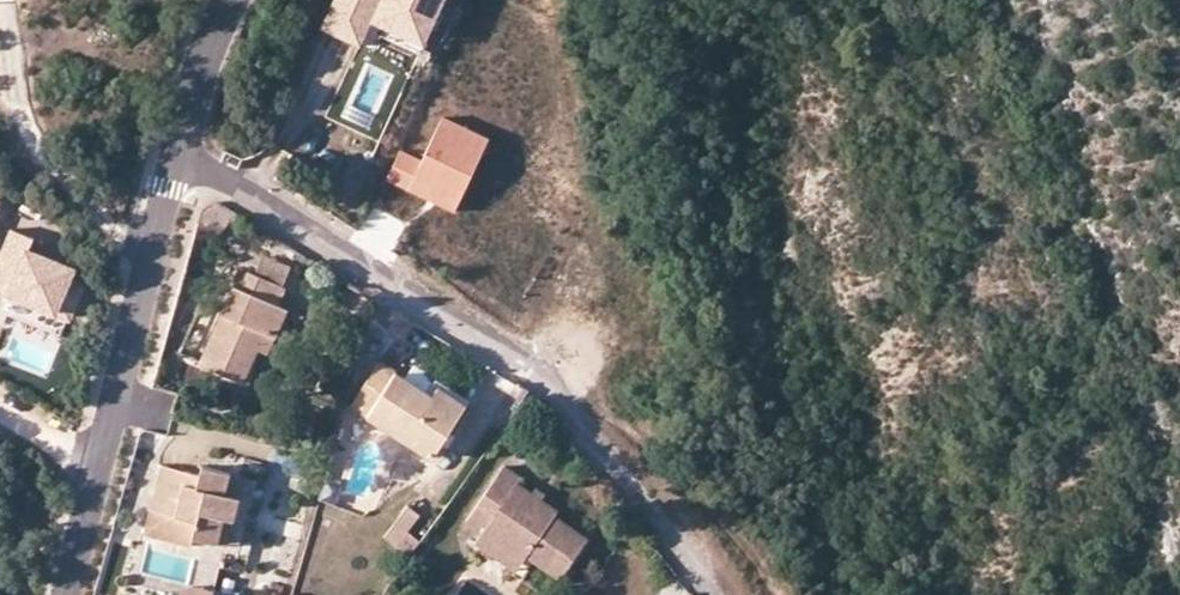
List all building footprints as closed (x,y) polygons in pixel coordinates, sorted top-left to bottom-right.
[(377,7),(429,31),(444,0),(334,0),(321,29),(359,46),(371,21),(377,7)] [(423,45),(429,31),(377,7),(371,21),(423,45)] [(400,151),(387,179),(455,210),(488,139),(442,117),(422,161),(400,151)] [(200,208),(197,226),(218,239),(227,223),(236,228),(243,219),(223,206),(214,201),(207,203),(200,208)] [(0,262),(0,289),(72,318),(85,287),(71,282),(75,271),(31,253),(37,239),(13,230),(0,262)] [(256,270),(282,282),(290,265),(264,252),(256,270)] [(238,379),(255,346),(263,330),(274,336),(288,307),(281,304),(290,286),(282,282),(256,270),(251,268),(242,286),(234,282),(196,359),(238,379)] [(263,330),(255,346),(266,351),(274,336),(263,330)] [(436,460),(473,406),(442,386),(435,397),(426,392),(385,366),(358,409),(436,460)] [(192,467),(189,477),(155,468),(143,508),(136,533),(180,546),(182,540),(211,548),(218,523),(230,527),(237,502),(222,497),(228,478),(192,467)] [(471,527),(483,535),(524,561),(532,567),(535,562),(562,579),(586,541),(559,522),(563,516),(519,488),(524,480),(508,470),(471,527)] [(222,497),(237,502),(243,482),(228,478),(222,497)] [(411,557),(422,543),(411,533),(422,518),(411,509),(386,537),(411,557)] [(218,523),(211,548),(223,551),(230,527),(218,523)] [(524,561),(483,535),(475,547),(517,575),(524,561)] [(211,592),(190,586),(171,592),(170,594),(210,594),(211,592)]
